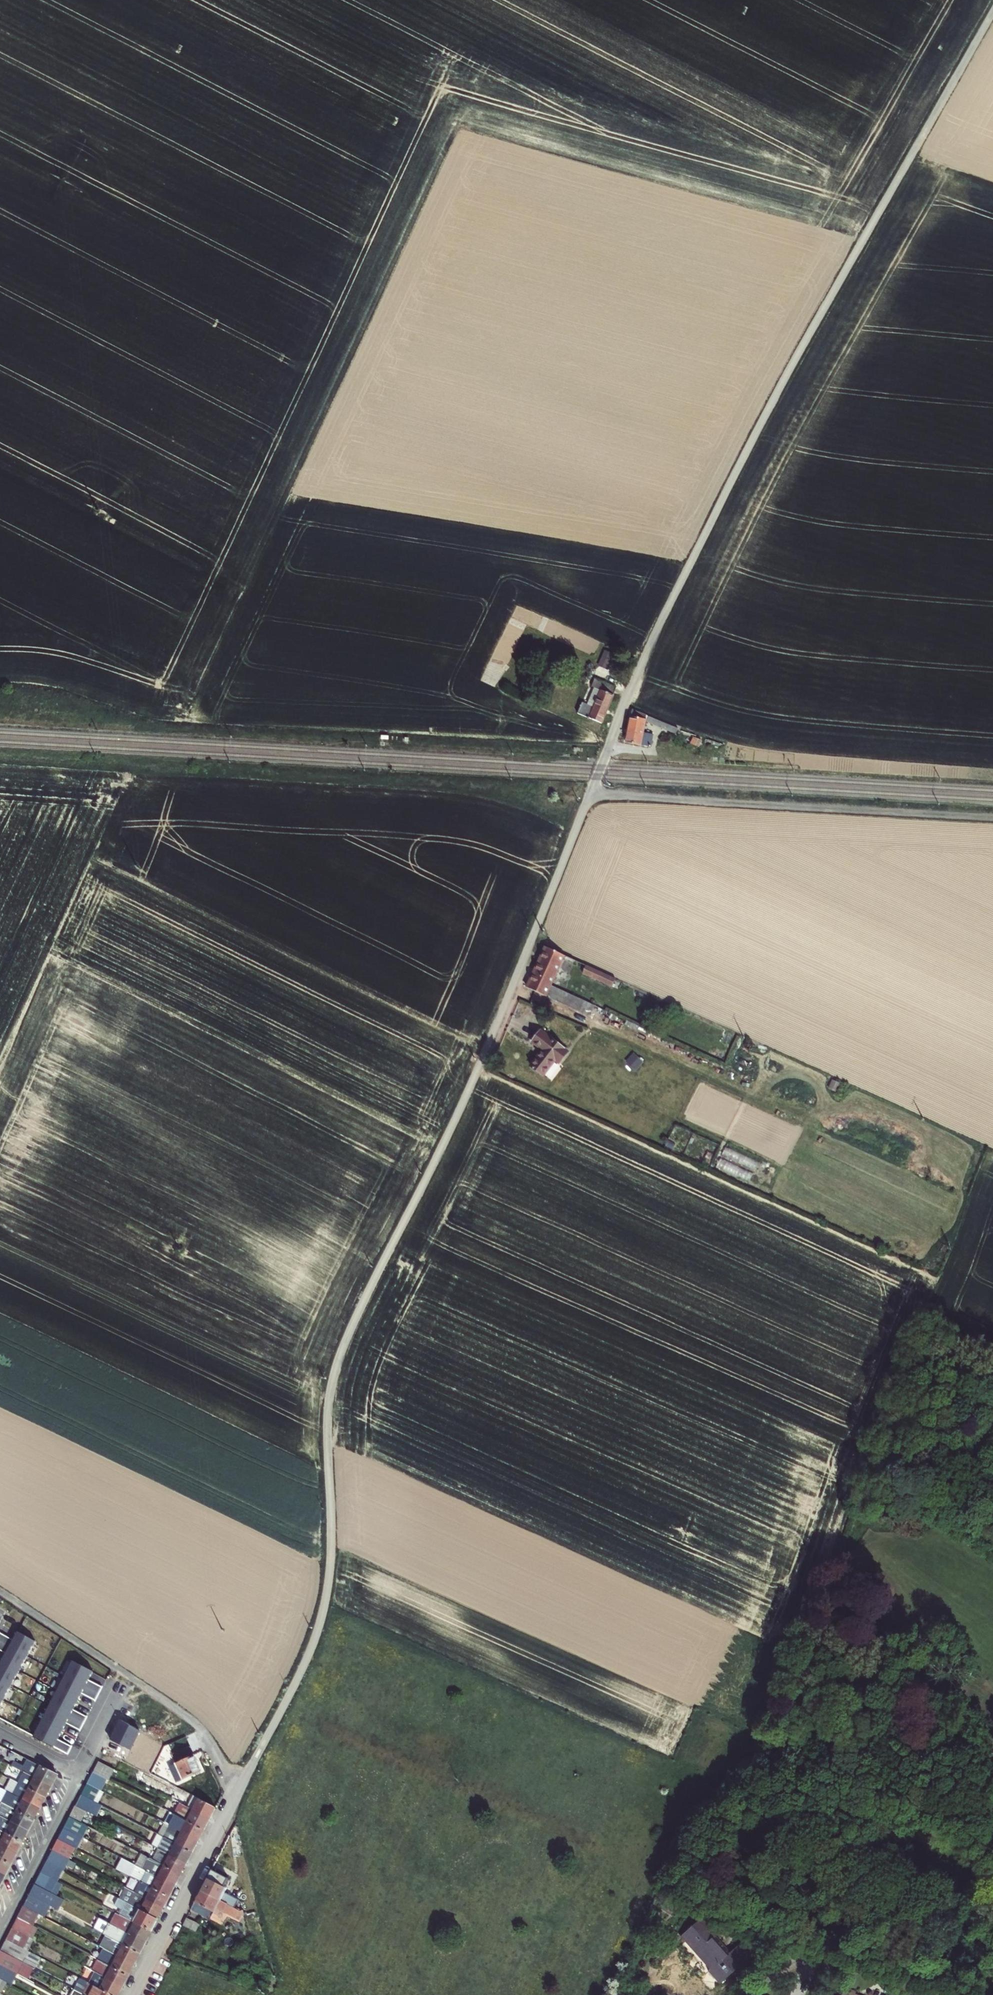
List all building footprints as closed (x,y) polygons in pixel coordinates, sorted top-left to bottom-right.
[(582,701),(577,712),(600,723),(619,685),(596,675),(591,686),(599,690),(591,705),(582,701)] [(647,714),(646,721),(676,733),(678,726),(647,714)] [(629,719),(625,742),(652,746),(655,734),(645,731),(646,721),(638,718),(637,720),(629,719)] [(566,957),(547,948),(526,989),(546,997),(551,986),(566,957)] [(610,976),(589,967),(585,973),(607,984),(610,976)] [(597,1006),(551,986),(546,997),(592,1017),(597,1006)] [(568,1050),(540,1029),(530,1043),(540,1051),(530,1065),(542,1074),(553,1061),(558,1064),(568,1050)] [(643,1062),(633,1052),(624,1062),(634,1071),(643,1062)] [(24,1657),(32,1642),(14,1632),(10,1640),(0,1635),(0,1644),(24,1657)] [(0,1644),(0,1652),(2,1654),(0,1658),(0,1663),(15,1671),(24,1657),(0,1644)] [(60,1676),(94,1694),(98,1687),(84,1680),(89,1672),(68,1661),(60,1676)] [(7,1686),(15,1671),(0,1663),(0,1682),(7,1686)] [(91,1701),(94,1694),(60,1676),(52,1691),(73,1701),(77,1693),(91,1701)] [(45,1705),(79,1723),(82,1717),(68,1709),(73,1701),(52,1691),(45,1705)] [(75,1730),(79,1723),(45,1705),(37,1720),(57,1731),(61,1723),(75,1730)] [(120,1715),(112,1731),(119,1734),(127,1720),(120,1715)] [(29,1735),(62,1753),(67,1746),(53,1738),(57,1731),(37,1720),(29,1735)] [(176,1761),(167,1765),(174,1782),(197,1773),(199,1772),(189,1747),(172,1754),(176,1761)] [(10,1764),(21,1769),(47,1783),(52,1773),(36,1764),(22,1757),(19,1763),(13,1759),(10,1764)] [(94,1764),(88,1775),(102,1782),(104,1783),(110,1772),(94,1764)] [(21,1769),(15,1780),(41,1794),(47,1783),(21,1769)] [(88,1775),(83,1786),(94,1792),(96,1793),(102,1782),(88,1775)] [(15,1780),(9,1791),(35,1805),(41,1794),(15,1780)] [(83,1786),(77,1797),(89,1803),(94,1792),(83,1786)] [(11,1799),(8,1805),(29,1817),(35,1805),(9,1791),(7,1796),(11,1799)] [(180,1804),(181,1805),(209,1819),(215,1808),(192,1796),(189,1802),(183,1799),(180,1804)] [(77,1797),(71,1807),(85,1815),(90,1817),(96,1807),(89,1803),(77,1797)] [(23,1828),(29,1817),(8,1805),(0,1801),(0,1802),(0,1815),(23,1828)] [(181,1805),(175,1816),(203,1831),(209,1819),(181,1805)] [(71,1807),(65,1818),(78,1825),(80,1826),(85,1815),(71,1807)] [(17,1838),(23,1828),(0,1815),(0,1829),(17,1838)] [(85,1815),(80,1826),(85,1829),(91,1818),(90,1817),(85,1815)] [(175,1816),(169,1826),(197,1841),(203,1831),(175,1816)] [(65,1818),(60,1829),(72,1836),(78,1825),(65,1818)] [(159,1835),(163,1837),(167,1831),(169,1826),(165,1824),(159,1835)] [(163,1837),(174,1843),(191,1852),(197,1841),(169,1826),(167,1831),(163,1837)] [(17,1838),(0,1829),(0,1843),(12,1849),(17,1838)] [(70,1849),(76,1838),(74,1837),(72,1836),(60,1829),(54,1840),(68,1848),(70,1849)] [(163,1837),(158,1848),(186,1863),(191,1852),(174,1843),(163,1837)] [(61,1859),(64,1861),(70,1849),(68,1848),(54,1840),(48,1852),(61,1859)] [(12,1849),(0,1843),(0,1857),(6,1860),(12,1849)] [(158,1848),(152,1859),(180,1874),(186,1863),(158,1848)] [(58,1871),(59,1871),(64,1861),(61,1859),(48,1852),(42,1862),(58,1871)] [(152,1859),(146,1870),(174,1885),(180,1874),(152,1859)] [(52,1883),(58,1871),(42,1862),(36,1874),(52,1883)] [(146,1870),(141,1881),(168,1895),(174,1885),(146,1870)] [(36,1874),(29,1886),(46,1894),(52,1883),(36,1874)] [(225,1886),(206,1876),(198,1892),(243,1913),(241,1906),(232,1901),(234,1898),(222,1892),(225,1886)] [(140,1880),(134,1892),(162,1907),(168,1895),(141,1881),(140,1880)] [(156,1918),(162,1907),(134,1892),(128,1889),(121,1885),(115,1896),(127,1903),(156,1918)] [(29,1886),(24,1897),(43,1907),(52,1912),(58,1901),(46,1894),(29,1886)] [(243,1916),(243,1913),(198,1892),(190,1910),(211,1920),(216,1908),(237,1920),(243,1916)] [(153,1923),(156,1918),(127,1903),(115,1896),(114,1896),(110,1902),(118,1906),(115,1911),(116,1912),(122,1915),(133,1921),(150,1930),(153,1923)] [(24,1897),(18,1908),(33,1916),(38,1918),(43,1907),(24,1897)] [(18,1908),(12,1919),(27,1927),(33,1916),(18,1908)] [(144,1941),(150,1930),(133,1921),(122,1915),(116,1912),(114,1916),(110,1913),(106,1921),(109,1923),(116,1926),(144,1941)] [(707,1917),(679,1934),(692,1954),(694,1953),(705,1969),(701,1971),(710,1986),(750,1961),(741,1946),(723,1957),(713,1941),(719,1937),(707,1917)] [(10,1921),(6,1929),(18,1936),(21,1938),(27,1927),(12,1919),(10,1921)] [(138,1952),(144,1941),(116,1926),(109,1923),(106,1921),(100,1932),(103,1934),(110,1937),(116,1940),(138,1952)] [(195,1927),(184,1921),(180,1930),(191,1935),(195,1927)] [(6,1929),(0,1941),(12,1947),(18,1936),(6,1929)] [(132,1963),(138,1952),(116,1940),(110,1937),(104,1948),(132,1963)] [(0,1941),(0,1955),(6,1958),(12,1947),(0,1941)] [(126,1974),(132,1963),(104,1948),(101,1946),(95,1958),(98,1959),(126,1974)] [(12,1947),(6,1958),(10,1960),(15,1949),(12,1947)] [(5,1971),(10,1974),(16,1963),(10,1960),(6,1958),(0,1955),(0,1969),(5,1971)] [(95,1958),(89,1968),(92,1970),(120,1985),(126,1974),(98,1959),(95,1958)] [(120,1985),(92,1970),(89,1975),(86,1981),(113,1994),(115,1994),(120,1985)] [(80,1992),(86,1994),(113,1994),(86,1981),(80,1992)] [(836,1983),(831,1994),(852,1994),(847,1993),(849,1989),(836,1983)]
